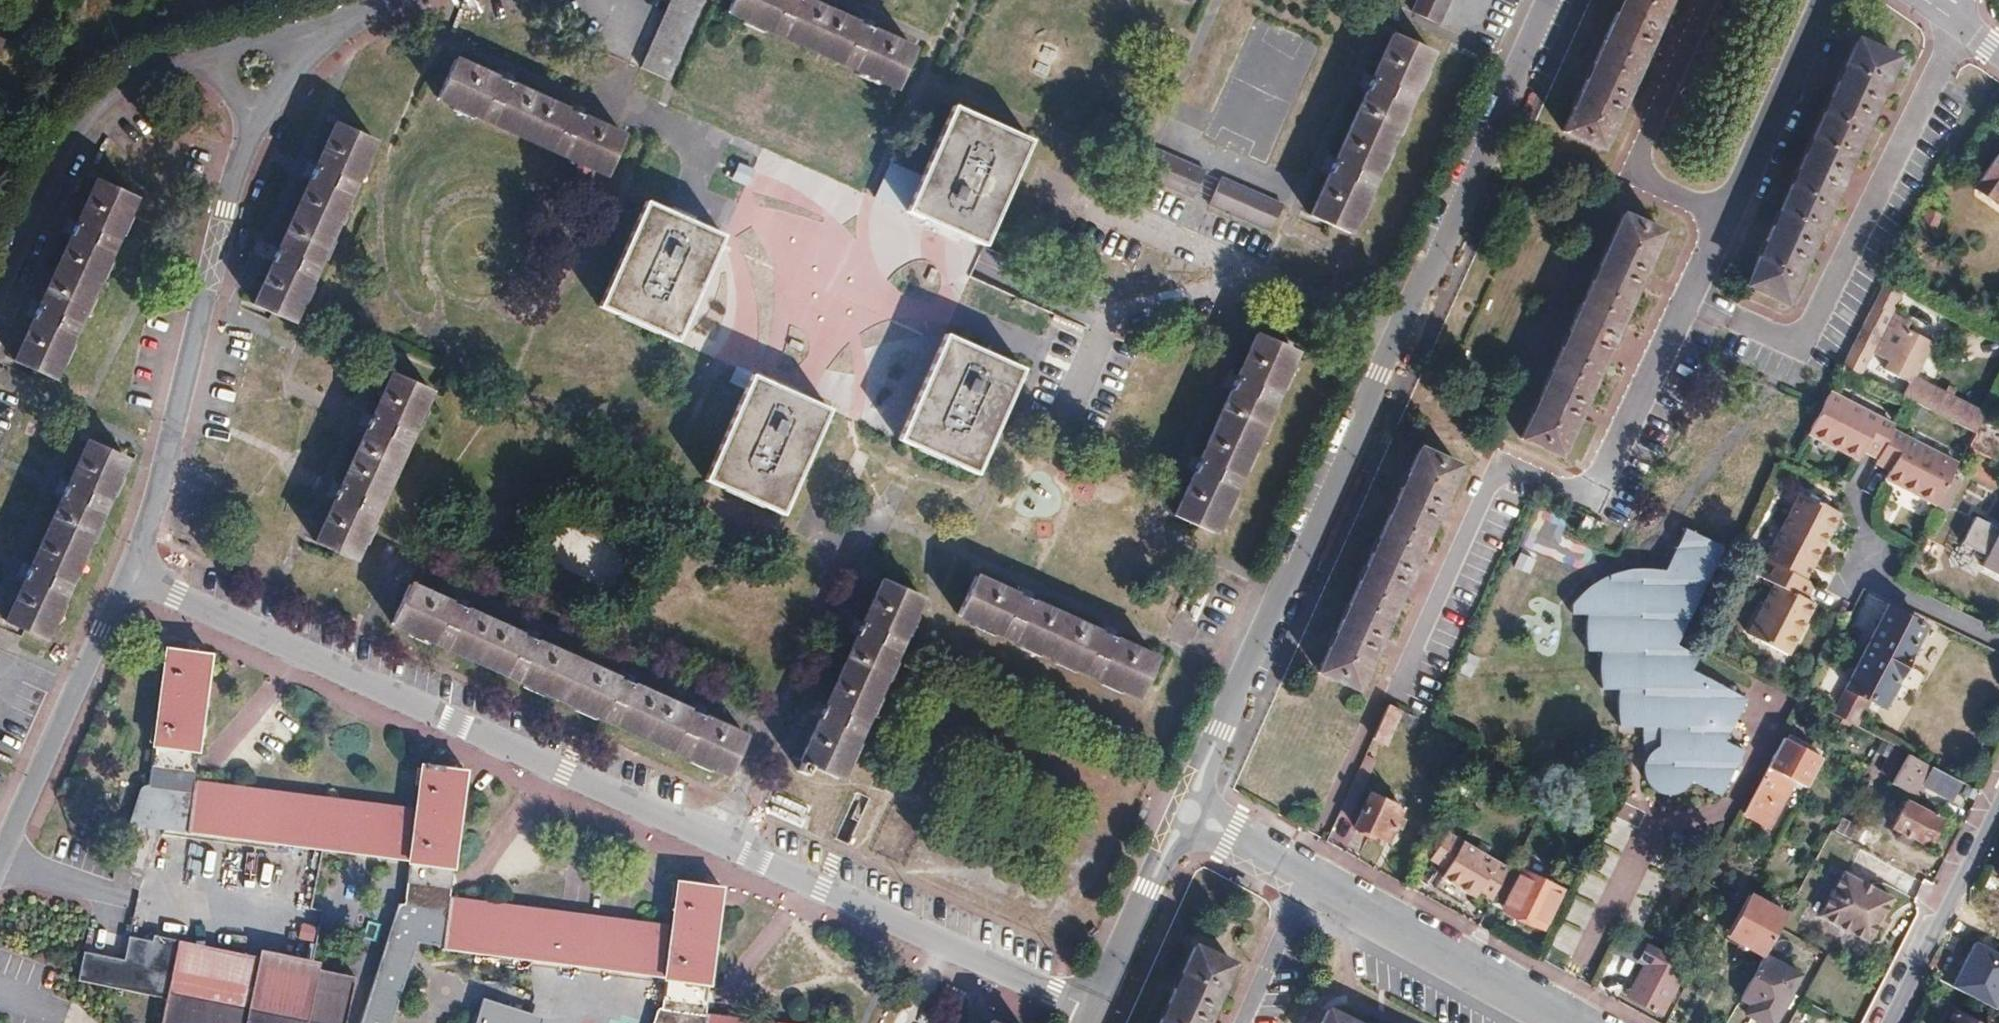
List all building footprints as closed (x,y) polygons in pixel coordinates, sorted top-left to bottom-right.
[(638,67),(665,79),(701,0),(668,0),(638,67)] [(725,11),(810,50),(827,12),(799,0),(730,0),(725,11)] [(1409,14),(1436,26),(1448,0),(1415,0),(1409,14)] [(1595,58),(1633,75),(1667,0),(1621,0),(1595,58)] [(854,25),(827,12),(810,50),(894,88),(910,50),(865,30),(854,25)] [(854,25),(865,30),(868,23),(857,18),(854,25)] [(1368,91),(1352,128),(1388,143),(1428,54),(1393,38),(1373,81),(1368,91)] [(1742,284),(1781,301),(1894,59),(1854,41),(1742,284)] [(1600,149),(1633,75),(1595,58),(1562,133),(1600,149)] [(445,77),(435,98),(519,135),(536,98),(507,84),(496,80),(453,60),(445,77)] [(496,80),(507,84),(510,78),(499,73),(496,80)] [(1368,91),(1373,81),(1365,78),(1360,88),(1368,91)] [(566,112),(536,98),(519,135),(603,173),(606,167),(620,136),(577,117),(566,112)] [(566,112),(577,117),(580,109),(569,104),(566,112)] [(1025,141),(947,106),(902,210),(979,245),(1025,141)] [(310,176),(292,215),(330,232),(371,141),(333,124),(314,166),(310,176)] [(1347,234),(1388,143),(1352,128),(1335,165),(1330,176),(1311,218),(1347,234)] [(1973,186),(1996,201),(1998,196),(1998,147),(1973,186)] [(1157,149),(1145,177),(1194,199),(1206,171),(1157,149)] [(1330,176),(1335,165),(1327,161),(1322,172),(1330,176)] [(751,169),(735,162),(727,179),(743,186),(751,169)] [(310,176),(314,166),(308,164),(304,174),(310,176)] [(1284,205),(1222,178),(1210,206),(1271,233),(1284,205)] [(69,232),(51,271),(90,289),(132,198),(93,180),(73,222),(69,232)] [(720,237),(643,202),(595,307),(673,342),(720,237)] [(1625,207),(1590,281),(1629,299),(1663,225),(1625,207)] [(1936,217),(1922,209),(1902,251),(1915,258),(1936,217)] [(290,321),(330,232),(292,215),(276,250),(272,261),(252,304),(290,321)] [(66,219),(61,229),(69,232),(73,222),(66,219)] [(272,261),(276,250),(269,247),(265,258),(272,261)] [(49,379),(90,289),(51,271),(36,305),(31,315),(10,361),(49,379)] [(1911,384),(1905,397),(1972,432),(1978,419),(1984,408),(1920,374),(1935,343),(1908,328),(1910,323),(1893,313),(1907,284),(1886,273),(1840,363),(1855,371),(1861,374),(1873,352),(1890,362),(1886,371),(1911,384)] [(1590,281),(1555,356),(1594,374),(1629,299),(1590,281)] [(28,302),(23,313),(31,315),(36,305),(28,302)] [(1017,369),(939,334),(892,441),(971,475),(1017,369)] [(1232,394),(1218,426),(1254,442),(1294,353),(1258,337),(1237,382),(1232,394)] [(1560,448),(1594,374),(1555,356),(1521,431),(1560,448)] [(1840,363),(1836,372),(1850,380),(1855,371),(1840,363)] [(725,384),(739,391),(746,376),(732,369),(725,384)] [(367,427),(352,460),(391,478),(430,393),(391,375),(372,417),(367,427)] [(746,376),(739,391),(700,478),(779,513),(825,411),(746,376)] [(1232,394),(1237,382),(1229,379),(1225,391),(1232,394)] [(1863,449),(1877,456),(1875,460),(1888,467),(1884,477),(1934,503),(1939,494),(1956,462),(1892,428),(1894,424),(1827,389),(1819,406),(1807,429),(1859,457),(1863,449)] [(367,427),(372,417),(365,414),(361,424),(367,427)] [(1998,443),(1998,430),(1978,419),(1972,432),(1963,448),(1990,461),(1998,443)] [(1176,516),(1213,533),(1254,442),(1218,426),(1199,466),(1195,476),(1176,516)] [(60,496),(44,532),(83,550),(124,458),(85,442),(66,484),(60,496)] [(1420,442),(1387,516),(1425,533),(1458,458),(1420,442)] [(353,561),(391,478),(352,460),(339,488),(335,499),(314,543),(353,561)] [(1195,476),(1199,466),(1191,463),(1187,473),(1195,476)] [(700,478),(698,482),(777,517),(779,513),(700,478)] [(58,481),(53,493),(60,496),(66,484),(58,481)] [(335,499),(339,488),(332,485),(328,496),(335,499)] [(1757,574),(1772,582),(1746,634),(1786,654),(1813,602),(1804,597),(1813,580),(1805,576),(1839,511),(1800,491),(1757,574)] [(1934,503),(1931,509),(1941,514),(1949,499),(1939,494),(1934,503)] [(1924,521),(1935,527),(1941,514),(1931,509),(1924,521)] [(1958,553),(1981,561),(1994,523),(1971,515),(1958,553)] [(1353,592),(1391,608),(1425,533),(1387,516),(1353,592)] [(1981,565),(1998,575),(1998,527),(1981,565)] [(43,640),(83,550),(44,532),(28,568),(23,579),(3,622),(43,640)] [(1567,606),(1567,615),(1583,615),(1583,616),(1582,619),(1581,623),(1580,626),(1580,630),(1580,633),(1580,637),(1580,640),(1581,644),(1582,647),(1583,651),(1583,652),(1598,652),(1598,653),(1597,656),(1596,660),(1595,663),(1595,667),(1595,670),(1595,674),(1595,677),(1596,681),(1597,684),(1598,687),(1598,689),(1617,689),(1617,690),(1616,693),(1615,697),(1614,700),(1614,704),(1614,707),(1614,711),(1614,714),(1615,717),(1616,721),(1617,724),(1617,725),(1658,725),(1658,746),(1656,746),(1655,747),(1653,748),(1651,748),(1650,749),(1648,750),(1647,752),(1646,753),(1645,754),(1643,756),(1642,757),(1641,759),(1641,760),(1640,762),(1639,764),(1639,765),(1639,767),(1638,769),(1638,771),(1639,773),(1639,774),(1639,776),(1639,778),(1640,780),(1641,781),(1641,783),(1642,784),(1643,786),(1644,787),(1646,789),(1647,790),(1648,791),(1650,792),(1651,793),(1653,794),(1655,795),(1656,795),(1658,796),(1660,796),(1662,796),(1663,797),(1665,797),(1667,796),(1669,796),(1671,796),(1672,795),(1674,795),(1676,794),(1677,793),(1679,792),(1680,791),(1682,790),(1683,789),(1684,787),(1685,786),(1686,784),(1687,783),(1688,781),(1689,780),(1689,778),(1689,777),(1718,793),(1739,753),(1720,742),(1741,700),(1687,670),(1693,658),(1671,647),(1717,551),(1684,535),(1663,577),(1659,576),(1654,574),(1648,573),(1642,572),(1637,572),(1631,572),(1625,572),(1620,573),(1614,574),(1608,576),(1603,578),(1598,580),(1593,583),(1588,586),(1583,589),(1579,593),(1575,597),(1571,601),(1567,606)] [(20,565),(15,576),(23,579),(28,568),(20,565)] [(974,577),(957,614),(1048,655),(1064,617),(1026,600),(1016,595),(974,577)] [(859,633),(841,671),(880,687),(920,598),(882,581),(863,623),(859,633)] [(408,586),(391,624),(475,662),(492,623),(463,610),(453,606),(408,586)] [(1016,595),(1026,600),(1029,592),(1019,588),(1016,595)] [(1391,608),(1353,592),(1346,607),(1370,619),(1343,678),(1357,684),(1391,608)] [(453,606),(463,610),(466,603),(456,599),(453,606)] [(1921,624),(1886,606),(1832,715),(1840,719),(1845,722),(1858,697),(1878,707),(1921,624)] [(1346,607),(1319,666),(1343,678),(1370,619),(1346,607)] [(1100,633),(1064,617),(1048,655),(1138,697),(1156,658),(1110,637),(1100,633)] [(859,633),(863,623),(855,620),(850,629),(859,633)] [(523,637),(492,623),(475,662),(560,699),(577,661),(534,642),(523,637)] [(1100,633),(1110,637),(1112,630),(1103,626),(1100,633)] [(523,637),(534,642),(537,634),(526,629),(523,637)] [(164,650),(145,790),(140,828),(183,834),(408,864),(403,906),(397,909),(360,1022),(389,1022),(415,943),(442,946),(441,950),(664,979),(660,1012),(658,1012),(653,1022),(759,1022),(703,1016),(721,889),(677,883),(671,928),(448,900),(465,773),(442,770),(442,766),(425,765),(425,768),(420,767),(414,813),(192,783),(208,656),(164,650)] [(620,681),(577,661),(560,699),(643,736),(660,698),(631,685),(620,681)] [(839,778),(880,687),(841,671),(825,706),(820,716),(801,760),(839,778)] [(620,681),(631,685),(634,677),(623,672),(620,681)] [(692,713),(660,698),(643,736),(728,774),(746,737),(704,718),(692,713)] [(820,716),(825,706),(815,702),(811,712),(820,716)] [(1400,709),(1386,703),(1371,736),(1385,742),(1400,709)] [(692,713),(704,718),(707,710),(695,704),(692,713)] [(1363,789),(1385,742),(1371,736),(1350,784),(1363,789)] [(1802,790),(1818,760),(1779,738),(1740,814),(1765,828),(1789,783),(1802,790)] [(1889,783),(1914,796),(1919,784),(1946,798),(1955,780),(1905,754),(1889,783)] [(1398,807),(1367,793),(1352,827),(1367,834),(1369,832),(1384,839),(1390,826),(1399,829),(1404,819),(1395,814),(1398,807)] [(1939,818),(1904,800),(1890,827),(1926,845),(1939,818)] [(1475,898),(1478,893),(1489,899),(1505,868),(1445,833),(1430,859),(1446,869),(1441,877),(1475,898)] [(1520,869),(1519,871),(1511,869),(1506,866),(1505,868),(1489,899),(1488,902),(1541,928),(1560,887),(1520,869)] [(1890,897),(1840,872),(1817,916),(1866,940),(1875,924),(1881,914),(1890,897)] [(1724,939),(1747,951),(1761,958),(1762,955),(1777,928),(1783,917),(1746,896),(1724,939)] [(1881,914),(1875,924),(1882,928),(1888,918),(1881,914)] [(79,983),(166,998),(175,945),(134,938),(130,961),(84,953),(79,983)] [(1196,939),(1158,1022),(1202,1022),(1232,957),(1196,939)] [(1977,941),(1953,987),(1998,1010),(1998,1008),(1998,952),(1977,941)] [(1669,971),(1674,959),(1667,955),(1644,944),(1635,963),(1641,965),(1625,997),(1657,1013),(1677,975),(1669,971)] [(166,998),(293,1022),(297,1022),(307,972),(309,965),(266,956),(265,963),(175,945),(166,998)] [(1797,975),(1762,955),(1761,958),(1739,998),(1749,1003),(1744,1014),(1761,1022),(1771,1022),(1797,975)] [(1683,963),(1674,959),(1669,971),(1677,975),(1683,963)] [(355,982),(307,972),(297,1022),(347,1022),(355,982)] [(161,1022),(293,1022),(166,998),(161,1022)] [(531,1015),(481,999),(473,1022),(528,1022),(531,1015)] [(1328,1005),(1319,1022),(1365,1022),(1328,1005)] [(1957,1011),(1951,1022),(1981,1022),(1957,1011)]
